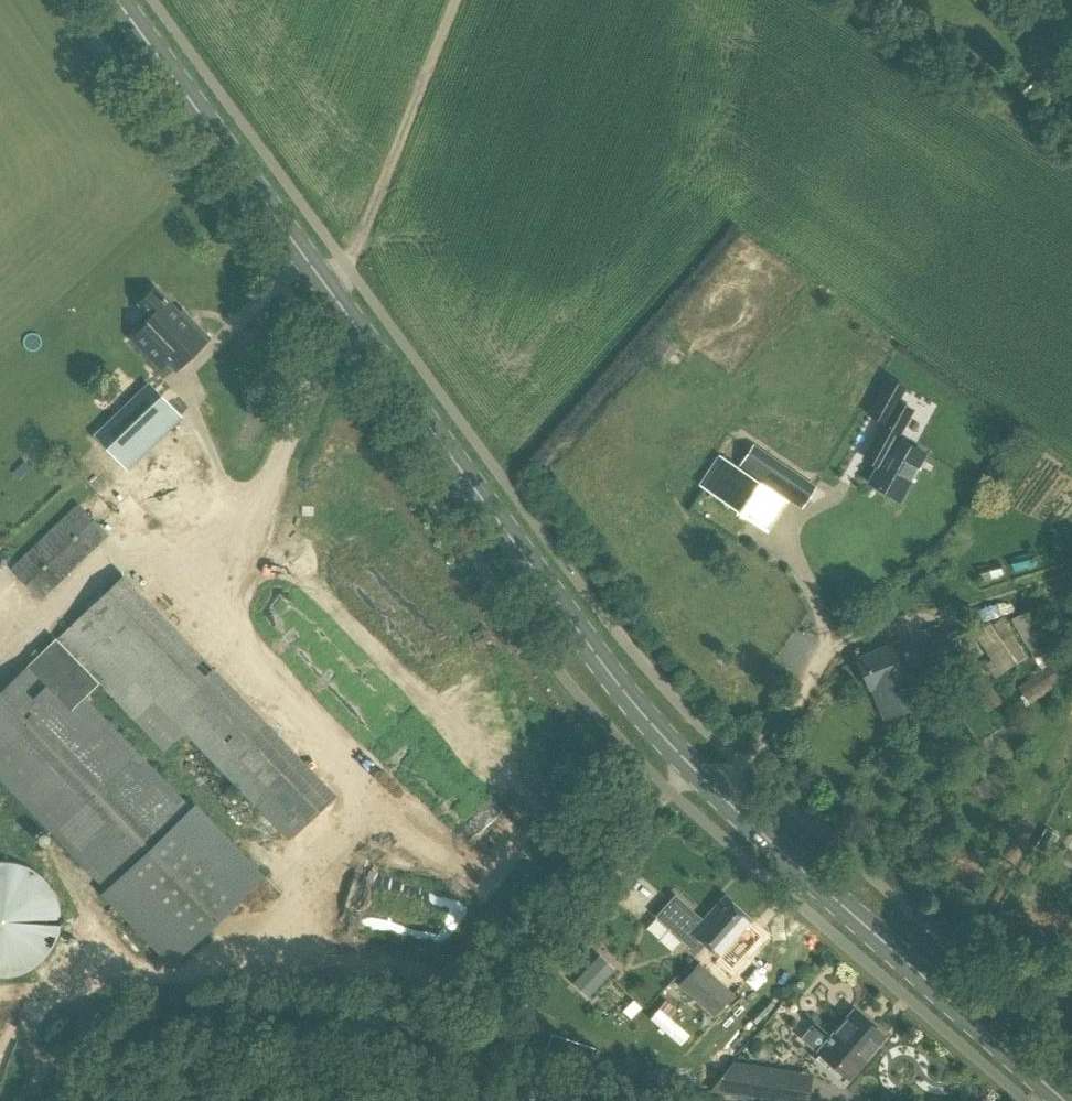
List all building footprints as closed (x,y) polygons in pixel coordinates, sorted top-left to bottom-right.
[(140,303),(152,316),(141,327),(165,353),(162,356),(176,370),(210,337),(184,310),(180,315),(155,289),(140,303)] [(878,464),(869,481),(899,498),(925,452),(897,436),(901,429),(906,420),(907,419),(892,411),(905,387),(890,379),(870,413),(884,421),(880,428),(886,431),(890,434),(879,453),(883,455),(878,464)] [(141,413),(133,421),(125,428),(115,417),(96,435),(117,458),(125,467),(179,415),(155,389),(136,408),(141,413)] [(720,454),(700,484),(768,530),(789,500),(801,509),(813,491),(751,448),(747,453),(739,466),(720,454)] [(79,502),(11,567),(41,600),(109,534),(99,524),(83,507),(79,502)] [(19,549),(0,530),(0,569),(19,549)] [(1009,549),(987,556),(990,568),(1013,561),(1009,549)] [(122,577),(57,638),(100,682),(168,752),(185,738),(288,847),(337,800),(122,577)] [(1011,619),(1034,658),(1057,645),(1035,606),(1011,619)] [(945,633),(946,637),(927,645),(935,665),(955,657),(959,665),(982,654),(968,623),(945,633)] [(974,634),(991,659),(985,663),(996,678),(1027,657),(1012,634),(1003,641),(991,623),(974,634)] [(0,691),(0,779),(9,789),(108,891),(173,958),(259,875),(194,808),(85,696),(100,682),(57,638),(42,651),(0,691)] [(858,658),(883,719),(921,703),(917,694),(920,693),(910,670),(902,674),(890,645),(858,658)] [(430,853),(371,896),(390,922),(449,878),(430,853)] [(58,919),(57,907),(54,897),(49,888),(42,880),(34,873),(24,867),(13,863),(1,862),(0,862),(0,976),(7,976),(19,974),(30,968),(39,962),(46,954),(53,943),(57,931),(58,920),(58,919)] [(663,907),(657,914),(699,952),(706,945),(740,907),(726,894),(703,919),(675,893),(663,907)] [(740,907),(706,945),(720,958),(754,920),(740,907)] [(598,961),(575,985),(588,997),(611,974),(598,961)] [(700,962),(679,984),(714,1015),(734,993),(700,962)] [(641,1007),(633,999),(623,1010),(631,1018),(641,1007)] [(699,1032),(670,1006),(661,1016),(690,1042),(699,1032)] [(819,1050),(815,1055),(838,1075),(842,1070),(850,1078),(886,1036),(854,1008),(819,1050)] [(594,1047),(552,1033),(545,1055),(587,1068),(594,1047)] [(773,1100),(811,1100),(816,1074),(734,1060),(709,1091),(773,1100)] [(598,1075),(597,1077),(616,1085),(619,1078),(620,1074),(602,1066),(598,1075)]
